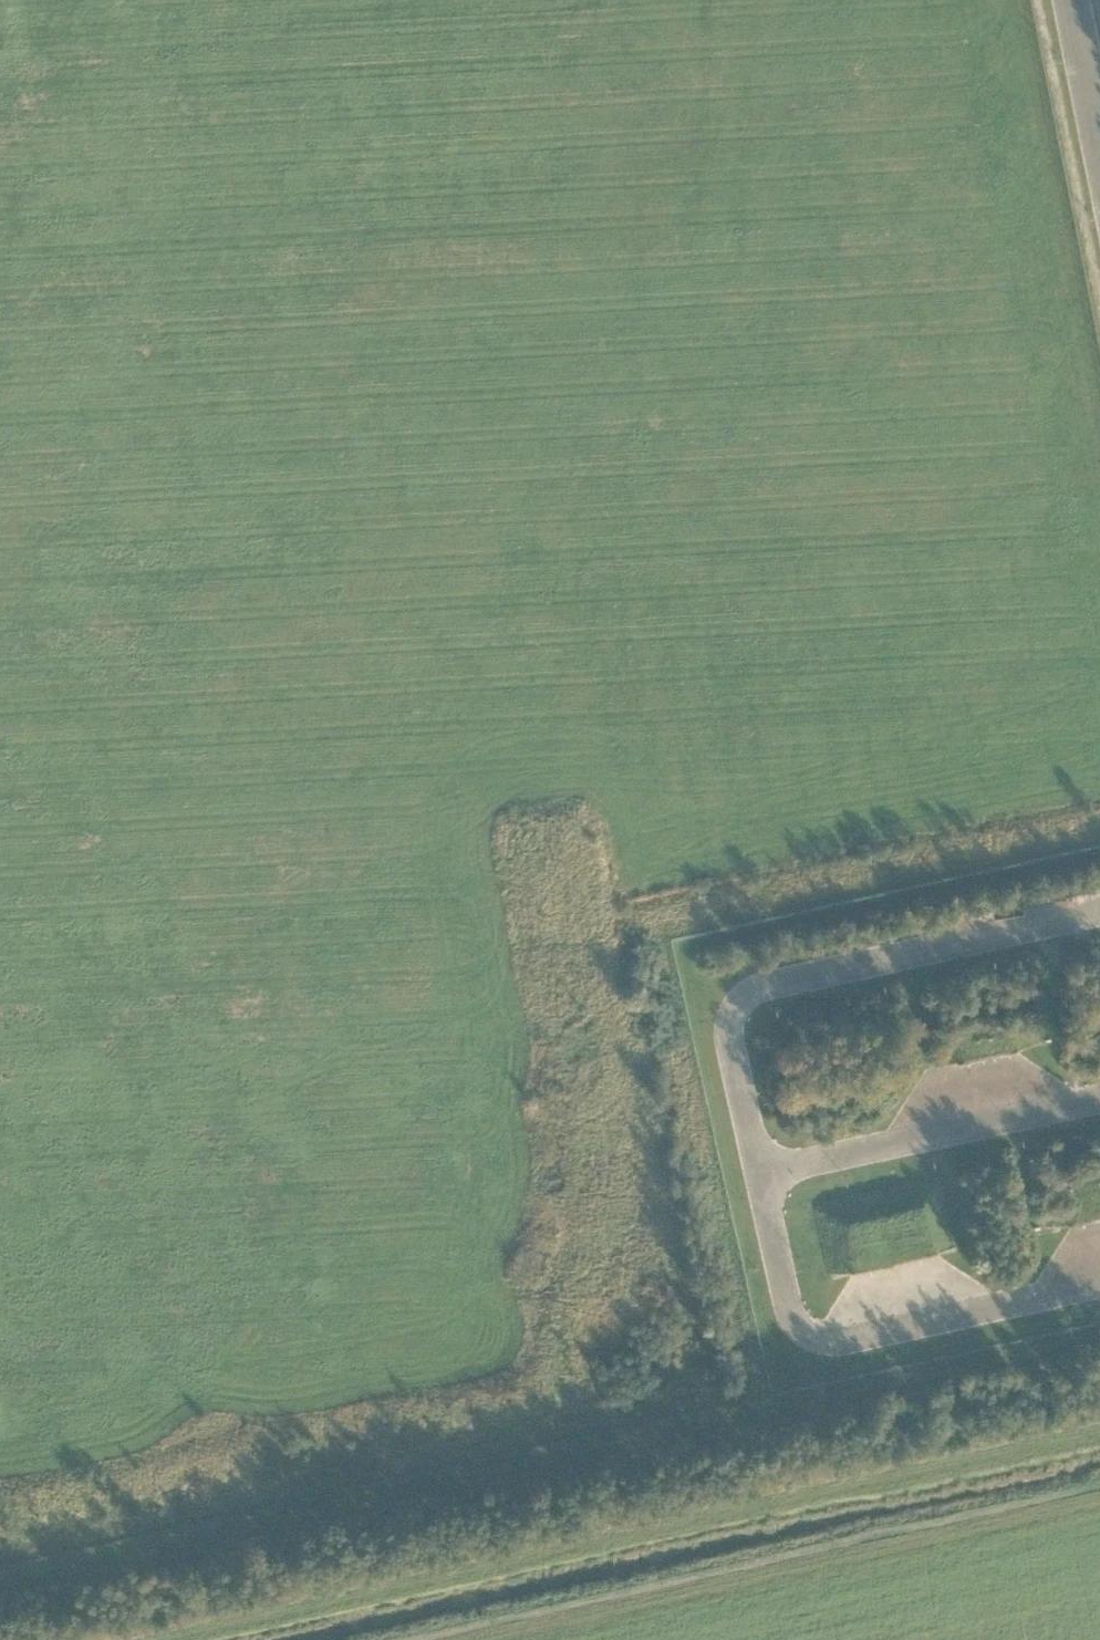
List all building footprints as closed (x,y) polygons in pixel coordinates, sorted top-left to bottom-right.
[(855,1266),(933,1249),(923,1207),(922,1207),(921,1206),(850,1223),(849,1224),(848,1225),(855,1266)]
